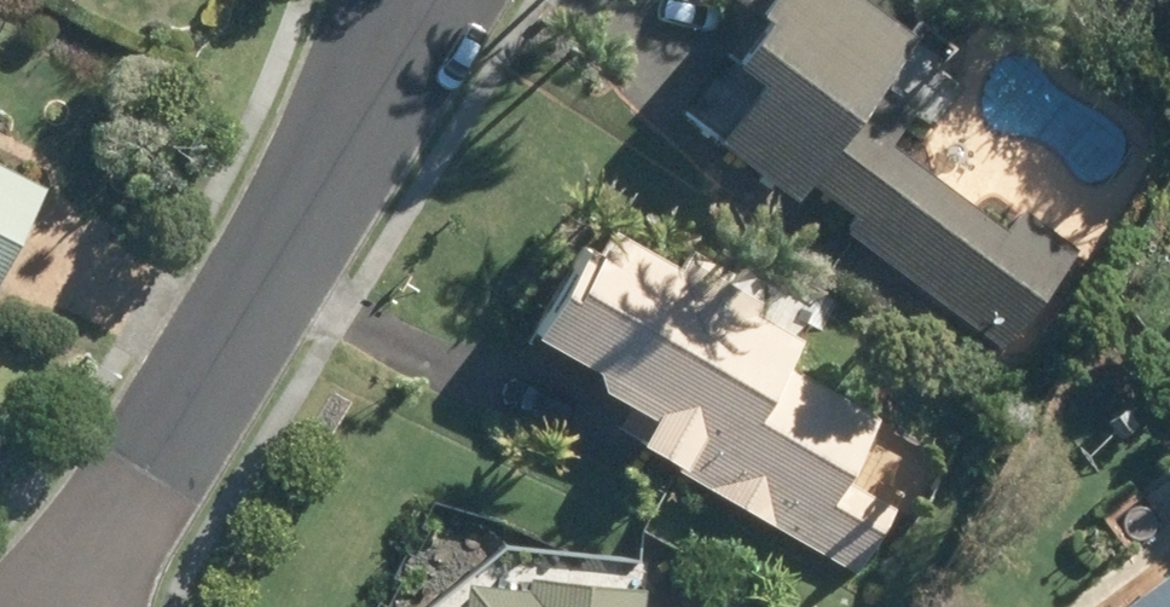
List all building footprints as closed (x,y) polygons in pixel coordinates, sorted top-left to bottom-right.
[(706,144),(791,207),(796,199),(998,349),(1075,246),(1021,206),(1002,231),(888,146),(907,121),(915,109),(882,84),(916,38),(866,0),(726,0),(725,0),(748,17),(710,68),(744,93),(706,144)] [(48,182),(0,159),(0,284),(48,182)] [(584,226),(522,334),(591,374),(583,389),(648,427),(636,447),(859,575),(932,447),(787,364),(808,327),(675,250),(663,271),(584,226)] [(659,562),(415,538),(408,606),(654,606),(659,562)] [(1110,606),(1169,606),(1169,568),(1110,606)]
